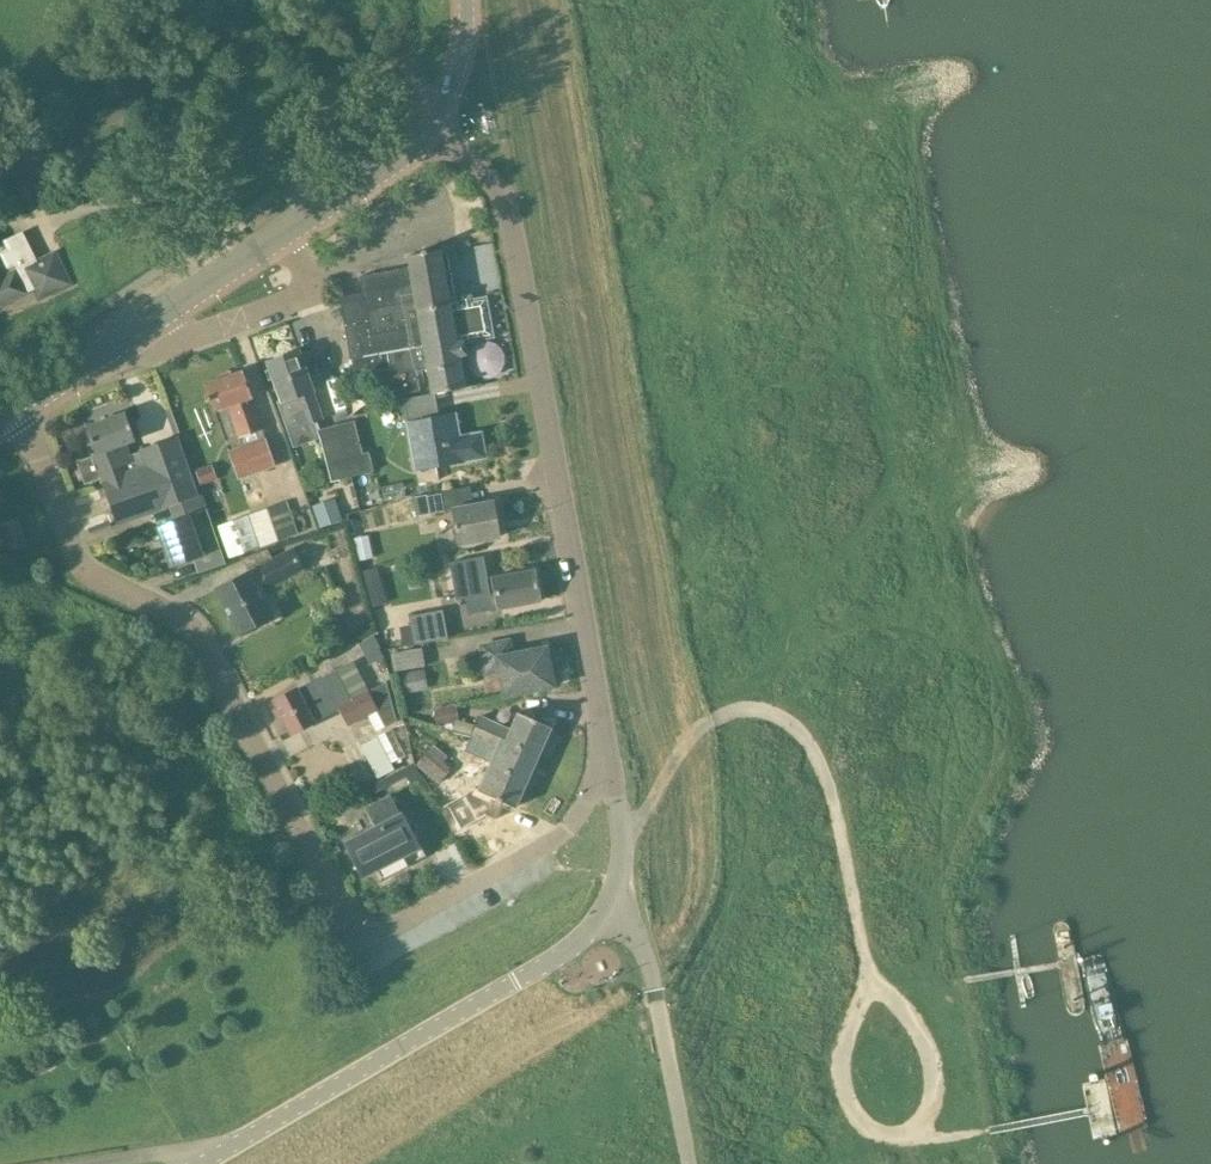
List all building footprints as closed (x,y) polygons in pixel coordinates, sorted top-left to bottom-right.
[(0,236),(0,305),(26,292),(36,287),(41,297),(71,282),(56,251),(38,260),(24,231),(3,241),(0,236)] [(433,393),(436,392),(467,386),(461,355),(468,353),(466,347),(495,342),(488,303),(473,306),(472,300),(463,302),(462,297),(457,298),(447,249),(441,250),(441,248),(427,251),(427,248),(422,249),(422,252),(409,254),(411,265),(360,275),(364,297),(342,301),(352,357),(353,357),(354,364),(390,358),(391,367),(380,369),(385,395),(421,388),(417,368),(429,366),(433,393)] [(278,399),(289,432),(318,421),(323,419),(322,416),(312,389),(314,389),(300,350),(270,361),(283,398),(278,399)] [(228,405),(239,438),(241,437),(243,444),(231,449),(241,476),(276,463),(253,396),(243,369),(205,383),(215,410),(228,405)] [(436,392),(433,393),(405,398),(417,468),(486,456),(481,432),(460,436),(455,413),(440,415),(436,392)] [(198,494),(177,436),(139,449),(126,411),(86,425),(96,453),(94,453),(119,523),(169,505),(198,494)] [(375,469),(371,450),(364,452),(356,419),(319,428),(333,479),(375,469)] [(473,504),(471,485),(416,495),(419,514),(454,508),(460,542),(500,535),(494,500),(473,504)] [(174,519),(158,524),(172,565),(194,558),(199,572),(226,562),(209,506),(207,507),(202,493),(198,494),(169,505),(174,519)] [(320,525),(342,517),(334,495),(312,504),(320,525)] [(286,499),(217,524),(228,557),(298,532),(286,499)] [(29,543),(19,516),(1,522),(11,550),(29,543)] [(369,533),(354,536),(358,559),(373,556),(369,533)] [(269,546),(242,557),(249,569),(216,586),(241,633),(274,616),(264,598),(269,595),(263,584),(270,581),(272,585),(306,568),(295,545),(273,555),(269,546)] [(489,576),(485,554),(450,562),(457,599),(496,591),(499,607),(541,600),(536,568),(489,576)] [(377,565),(362,569),(373,605),(387,600),(377,565)] [(411,614),(416,643),(449,637),(444,608),(411,614)] [(373,633),(359,641),(369,661),(383,654),(373,633)] [(555,670),(553,660),(549,657),(547,646),(513,653),(510,639),(482,644),(487,672),(501,670),(506,694),(554,684),(552,674),(555,670)] [(423,647),(393,652),(396,669),(426,663),(423,647)] [(425,667),(400,670),(402,690),(427,687),(425,667)] [(298,687),(275,699),(292,732),(340,707),(348,722),(376,707),(386,725),(398,719),(387,679),(368,690),(367,689),(352,698),(337,668),(299,688),(298,687)] [(471,733),(489,741),(499,745),(503,736),(540,753),(552,726),(519,711),(511,728),(480,714),(471,733)] [(375,776),(401,764),(385,730),(359,742),(375,776)] [(517,805),(540,753),(503,736),(499,745),(489,741),(479,761),(464,756),(456,777),(517,805)] [(433,745),(416,765),(438,783),(450,769),(443,763),(448,757),(433,745)] [(347,841),(364,874),(376,868),(382,880),(431,855),(407,810),(401,813),(392,795),(369,807),(379,825),(347,841)]
